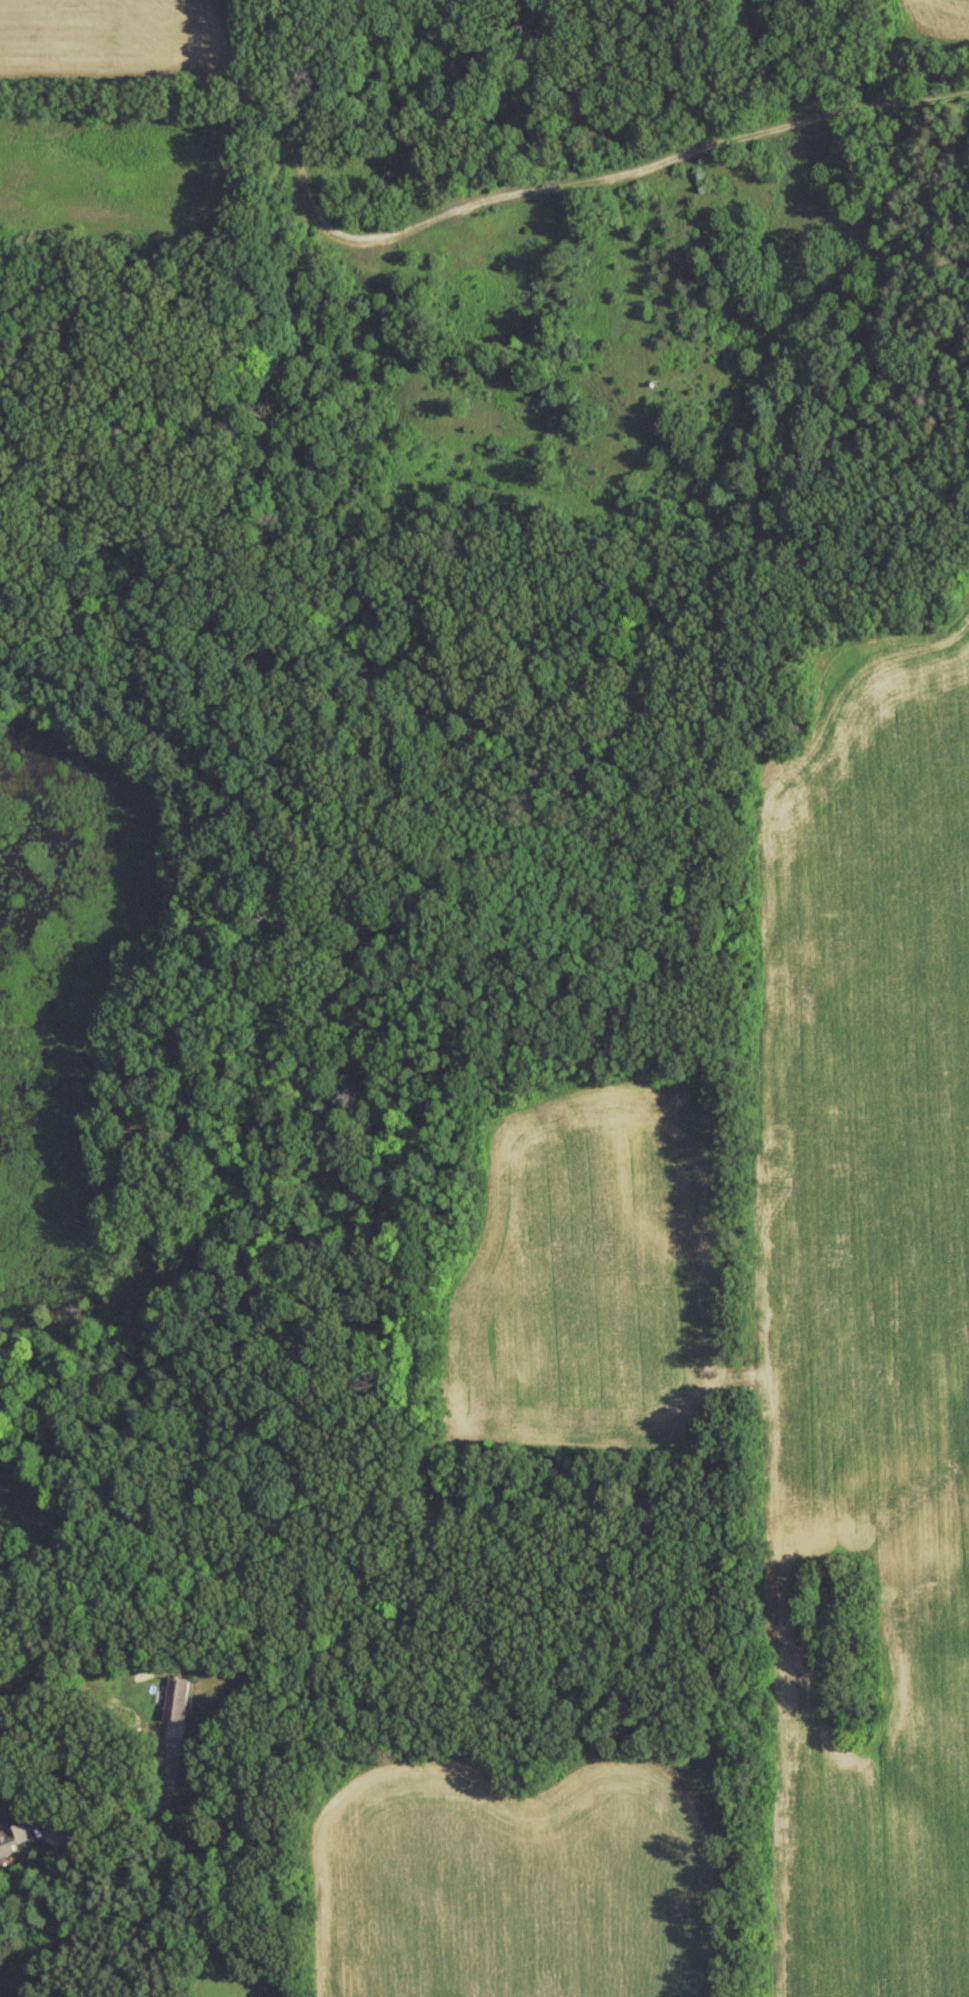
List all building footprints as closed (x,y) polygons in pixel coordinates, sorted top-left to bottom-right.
[(167,1718),(188,1721),(193,1678),(171,1676),(167,1718)] [(18,1851),(16,1845),(30,1839),(24,1821),(0,1830),(0,1857),(18,1851)]
